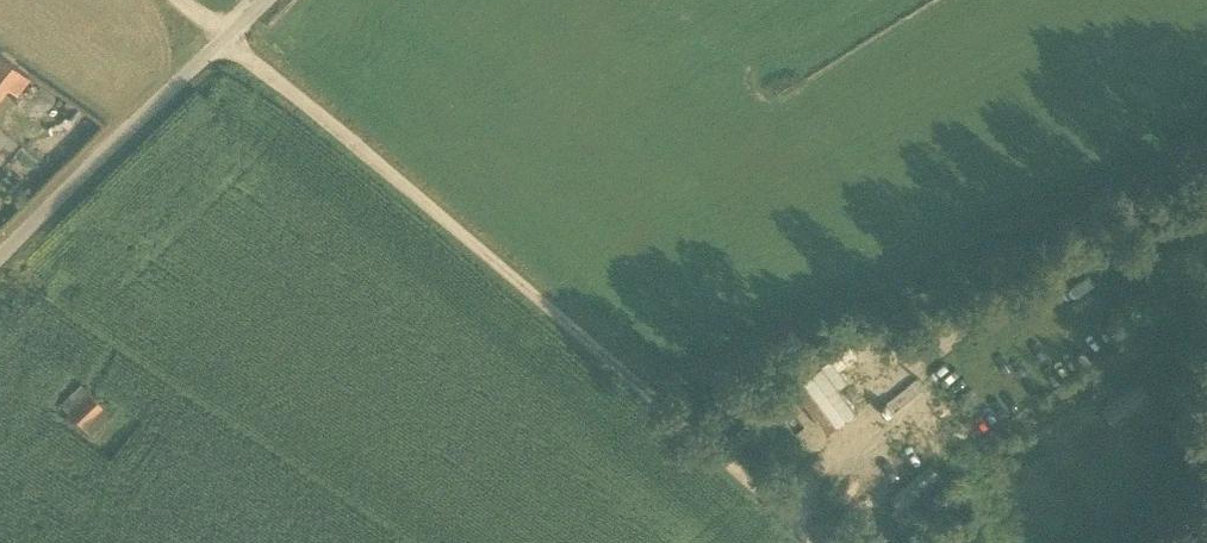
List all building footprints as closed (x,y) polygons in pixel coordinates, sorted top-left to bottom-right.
[(9,86),(18,94),(31,76),(22,70),(0,52),(0,98),(9,86)] [(858,363),(848,373),(869,397),(879,387),(858,363)] [(90,391),(71,412),(83,424),(103,404),(90,391)] [(816,392),(791,410),(799,420),(823,402),(816,392)] [(815,447),(839,424),(828,413),(804,435),(815,447)]
